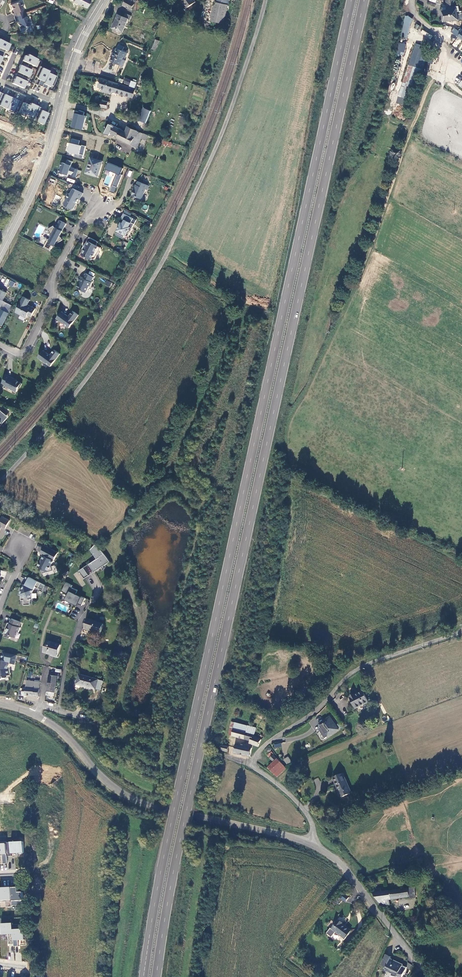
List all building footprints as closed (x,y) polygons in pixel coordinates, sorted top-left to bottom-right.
[(73,2),(87,9),(91,0),(74,0),(73,2)] [(123,5),(132,10),(133,9),(138,0),(126,0),(123,5)] [(143,1),(141,0),(138,0),(133,9),(137,11),(143,1)] [(449,8),(444,9),(445,20),(459,20),(459,11),(461,11),(461,4),(458,4),(457,0),(448,0),(449,8)] [(23,14),(22,10),(23,9),(20,1),(11,4),(14,13),(12,13),(14,17),(23,14)] [(229,6),(217,3),(212,20),(224,23),(229,6)] [(23,14),(14,17),(15,21),(17,20),(20,28),(29,25),(26,17),(24,17),(23,14)] [(124,17),(118,15),(112,28),(123,33),(129,19),(124,17)] [(400,37),(408,38),(412,17),(405,16),(400,37)] [(451,31),(461,38),(461,29),(460,31),(453,27),(451,31)] [(422,30),(420,34),(431,38),(432,35),(422,30)] [(5,50),(7,51),(10,44),(0,39),(0,56),(2,57),(5,50)] [(397,55),(404,55),(405,44),(398,43),(397,55)] [(125,47),(120,45),(119,49),(117,48),(115,53),(114,52),(111,57),(112,58),(111,61),(121,66),(124,59),(125,57),(126,58),(128,53),(123,51),(125,47)] [(20,65),(26,68),(28,64),(34,67),(37,60),(28,55),(27,57),(24,56),(20,65)] [(416,59),(411,57),(405,75),(410,76),(416,59)] [(26,68),(20,65),(16,74),(28,80),(31,74),(30,73),(31,70),(26,68)] [(45,69),(40,67),(35,77),(40,79),(37,85),(41,87),(48,72),(45,70),(45,69)] [(48,72),(41,87),(46,89),(48,85),(52,87),(57,78),(52,75),(52,73),(48,72)] [(16,74),(11,83),(23,89),(24,86),(25,86),(28,80),(16,74)] [(102,78),(99,78),(98,80),(101,81),(99,87),(103,88),(108,89),(107,92),(111,93),(115,92),(133,97),(135,89),(121,84),(102,78)] [(0,96),(0,108),(2,109),(2,108),(5,109),(10,98),(9,97),(1,93),(0,96)] [(10,98),(5,109),(8,110),(7,111),(14,114),(19,102),(12,98),(10,98)] [(19,102),(14,114),(20,117),(20,116),(23,117),(24,115),(28,106),(19,102)] [(28,106),(24,115),(27,116),(27,117),(33,120),(39,108),(30,103),(28,106)] [(143,107),(139,120),(146,123),(151,110),(143,107)] [(43,110),(39,108),(33,120),(32,122),(38,125),(39,124),(42,125),(47,114),(42,112),(43,110)] [(86,116),(84,115),(85,112),(79,110),(79,112),(77,119),(74,118),(72,127),(83,130),(86,118),(86,116)] [(121,130),(114,126),(111,133),(118,137),(121,130)] [(138,131),(128,126),(126,132),(121,130),(118,137),(118,138),(137,147),(142,139),(146,140),(149,135),(138,131)] [(69,151),(76,153),(75,156),(83,158),(86,146),(82,145),(79,145),(80,140),(72,138),(69,151)] [(98,175),(102,161),(92,158),(87,172),(98,175)] [(63,162),(60,172),(69,175),(69,173),(73,174),(72,175),(76,177),(79,169),(71,167),(73,161),(68,160),(67,163),(63,162)] [(107,168),(118,173),(111,191),(115,193),(123,174),(122,173),(124,168),(110,162),(107,168)] [(108,171),(105,184),(112,186),(115,173),(108,171)] [(149,185),(138,180),(137,184),(136,183),(134,187),(135,188),(132,194),(142,198),(146,188),(148,189),(149,185)] [(83,192),(74,187),(71,193),(69,192),(67,196),(67,197),(65,203),(65,204),(72,208),(74,208),(79,198),(80,199),(83,192)] [(56,205),(60,197),(56,195),(52,203),(56,205)] [(133,216),(124,211),(122,216),(125,218),(123,221),(122,221),(121,222),(117,229),(126,233),(127,232),(128,232),(129,231),(130,229),(130,228),(129,227),(130,225),(132,227),(135,222),(131,220),(133,216)] [(56,228),(54,225),(49,228),(53,235),(49,241),(55,245),(57,241),(58,242),(63,239),(61,235),(67,223),(61,219),(56,228)] [(99,241),(90,236),(86,243),(87,244),(85,248),(84,247),(80,255),(85,258),(86,256),(92,259),(94,254),(97,255),(101,246),(97,244),(99,241)] [(84,277),(82,276),(80,280),(81,280),(77,287),(86,291),(90,285),(92,281),(94,276),(86,272),(84,277)] [(6,279),(4,284),(13,287),(15,282),(6,279)] [(6,293),(1,304),(4,305),(7,299),(8,300),(10,294),(6,293)] [(30,305),(28,304),(30,299),(24,296),(16,312),(21,314),(22,313),(27,316),(28,314),(29,313),(32,315),(36,308),(32,306),(32,307),(30,305)] [(2,325),(8,313),(2,309),(0,312),(0,324),(2,325)] [(61,312),(56,319),(69,328),(78,314),(72,311),(68,317),(61,312)] [(44,349),(38,356),(50,366),(60,354),(55,349),(50,355),(44,349)] [(14,380),(14,379),(6,375),(2,383),(6,385),(6,387),(17,392),(19,388),(20,388),(22,384),(17,381),(14,380)] [(5,413),(13,419),(17,415),(8,409),(5,413)] [(5,413),(0,419),(0,420),(7,426),(13,419),(5,413)] [(2,528),(5,530),(10,521),(2,517),(0,521),(0,531),(2,528)] [(97,559),(80,571),(85,579),(110,562),(105,554),(100,548),(95,544),(91,550),(97,559)] [(44,556),(38,568),(41,570),(42,575),(53,572),(51,566),(58,554),(45,547),(42,551),(46,553),(44,556)] [(40,583),(28,577),(24,585),(23,585),(20,592),(19,595),(20,595),(20,600),(23,600),(23,605),(30,605),(30,599),(32,599),(32,593),(34,587),(37,588),(40,583)] [(73,586),(66,583),(62,591),(68,595),(67,598),(73,601),(71,603),(75,605),(76,603),(82,606),(86,599),(76,594),(78,591),(72,588),(73,586)] [(8,623),(5,629),(7,630),(6,632),(5,632),(4,636),(10,639),(11,636),(15,638),(17,632),(19,633),(21,628),(19,627),(21,622),(12,619),(10,624),(8,623)] [(85,629),(100,634),(103,624),(89,620),(85,629)] [(44,653),(57,657),(61,645),(48,641),(44,653)] [(2,661),(0,661),(0,667),(0,668),(0,680),(5,679),(5,677),(11,676),(10,675),(11,674),(10,670),(11,664),(15,665),(17,655),(4,653),(2,661)] [(118,669),(104,664),(103,668),(117,673),(118,669)] [(49,675),(47,692),(55,693),(57,678),(57,676),(49,675)] [(76,685),(101,691),(103,681),(79,675),(76,685)] [(27,681),(26,688),(40,690),(41,683),(27,681)] [(26,689),(23,689),(23,692),(20,691),(19,695),(39,697),(40,690),(26,688),(26,689)] [(369,705),(364,693),(357,697),(356,695),(351,697),(352,698),(351,699),(355,710),(369,705)] [(327,739),(338,733),(331,719),(319,725),(321,728),(322,729),(327,739)] [(248,727),(235,723),(234,729),(246,732),(247,728),(248,727)] [(258,747),(261,740),(253,736),(254,734),(246,732),(234,729),(232,736),(232,737),(251,742),(250,744),(258,747)] [(252,748),(236,745),(234,753),(250,757),(252,748)] [(289,758),(284,761),(286,767),(292,764),(289,758)] [(268,768),(277,777),(286,769),(277,760),(268,768)] [(334,782),(342,800),(353,795),(344,776),(334,782)] [(24,842),(7,843),(7,856),(12,856),(12,854),(16,853),(16,852),(24,852),(24,853),(24,842)] [(18,887),(11,888),(12,906),(24,905),(23,892),(19,892),(18,886),(18,887)] [(6,902),(6,907),(12,907),(12,906),(11,888),(11,887),(2,887),(2,889),(0,889),(0,900),(0,902),(6,902)] [(375,893),(378,901),(410,899),(410,890),(382,893),(382,889),(376,889),(376,893),(375,893)] [(339,919),(331,929),(336,934),(337,933),(344,939),(350,931),(341,924),(343,922),(339,919)] [(13,924),(1,924),(2,935),(9,935),(9,944),(14,944),(13,925),(13,924)] [(22,924),(13,925),(14,944),(14,947),(19,946),(18,939),(25,939),(25,940),(25,933),(22,933),(22,924)] [(393,961),(394,959),(389,956),(384,966),(389,968),(388,971),(400,976),(405,976),(408,970),(403,968),(404,967),(393,961)]
